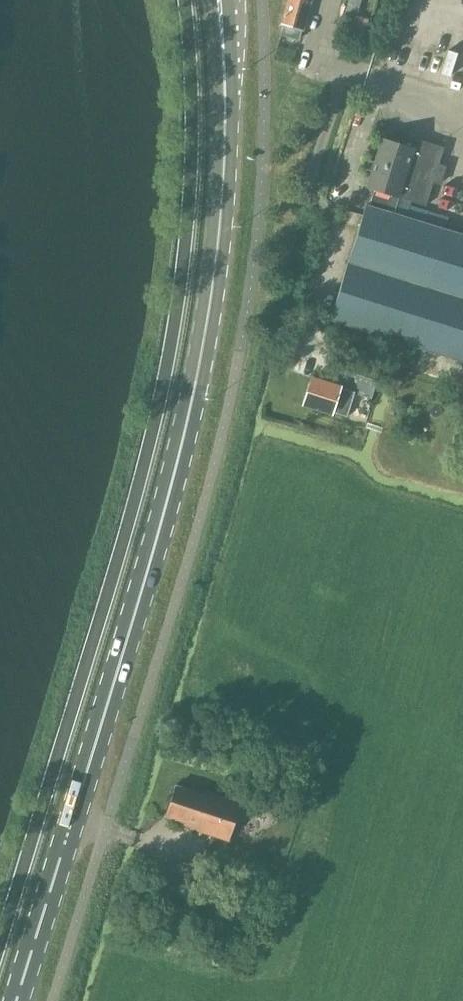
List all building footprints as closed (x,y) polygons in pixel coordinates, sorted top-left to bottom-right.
[(314,0),(289,0),(281,23),(285,25),(283,35),(300,41),(303,30),(305,31),(314,0)] [(346,11),(358,14),(362,0),(349,0),(346,11)] [(420,140),(409,137),(407,144),(383,138),(368,188),(375,190),(371,207),(366,205),(330,319),(462,361),(462,236),(450,231),(452,222),(411,209),(413,202),(426,207),(436,178),(440,180),(446,162),(441,161),(445,149),(420,140)] [(345,370),(341,383),(359,389),(357,395),(372,399),(377,381),(345,370)] [(345,400),(348,390),(340,387),(312,378),(304,403),(332,412),(337,397),(345,400)] [(204,795),(176,785),(166,816),(195,825),(193,829),(229,840),(241,803),(206,791),(204,795)] [(248,803),(253,803),(254,802),(255,801),(256,800),(256,799),(257,797),(257,796),(257,795),(256,794),(256,793),(255,792),(254,791),(253,790),(252,789),(251,789),(250,789),(248,789),(247,789),(246,790),(245,791),(244,792),(243,793),(243,794),(243,795),(243,799),(248,803)]
